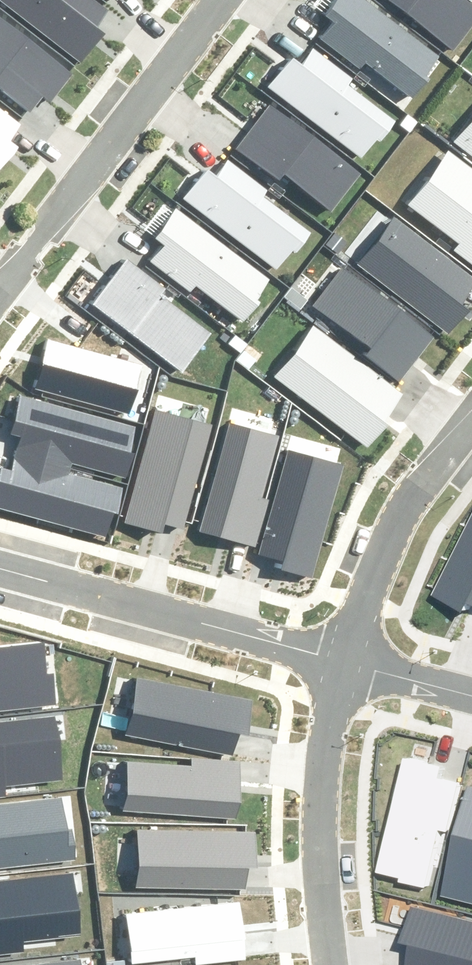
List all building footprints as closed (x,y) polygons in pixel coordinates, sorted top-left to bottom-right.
[(109,10),(97,0),(2,0),(80,61),(102,33),(95,27),(109,10)] [(412,100),(427,80),(424,78),(439,58),(364,0),(332,0),(321,14),(336,25),(325,40),(359,65),(362,61),(412,100)] [(453,52),(471,28),(471,6),(464,0),(386,0),(453,52)] [(30,113),(44,95),(51,101),(73,73),(0,15),(0,89),(30,113)] [(383,141),(398,122),(347,83),(350,79),(316,54),(305,69),(290,57),(268,86),(364,159),(379,139),(383,141)] [(360,173),(270,102),(236,145),(278,178),(282,173),(331,211),(360,173)] [(24,123),(0,105),(0,168),(17,146),(10,141),(24,123)] [(298,253),(312,233),(262,195),(265,191),(231,165),(220,180),(205,168),(183,197),(279,270),(294,250),(298,253)] [(191,286),(241,324),(256,305),(253,303),(268,282),(172,209),(150,238),(165,250),(154,264),(188,290),(191,286)] [(123,259),(89,303),(179,374),(209,337),(160,298),(165,293),(123,259)] [(429,341),(337,271),(307,308),(357,347),(352,354),(392,385),(429,341)] [(309,325),(267,375),(358,446),(398,396),(309,325)] [(49,341),(37,387),(132,412),(144,365),(49,341)] [(404,758),(378,867),(403,873),(401,878),(426,883),(438,833),(449,835),(461,785),(437,779),(440,767),(404,758)] [(442,892),(471,899),(471,789),(467,788),(442,892)] [(405,964),(471,964),(471,920),(411,903),(401,941),(411,943),(405,964)]
